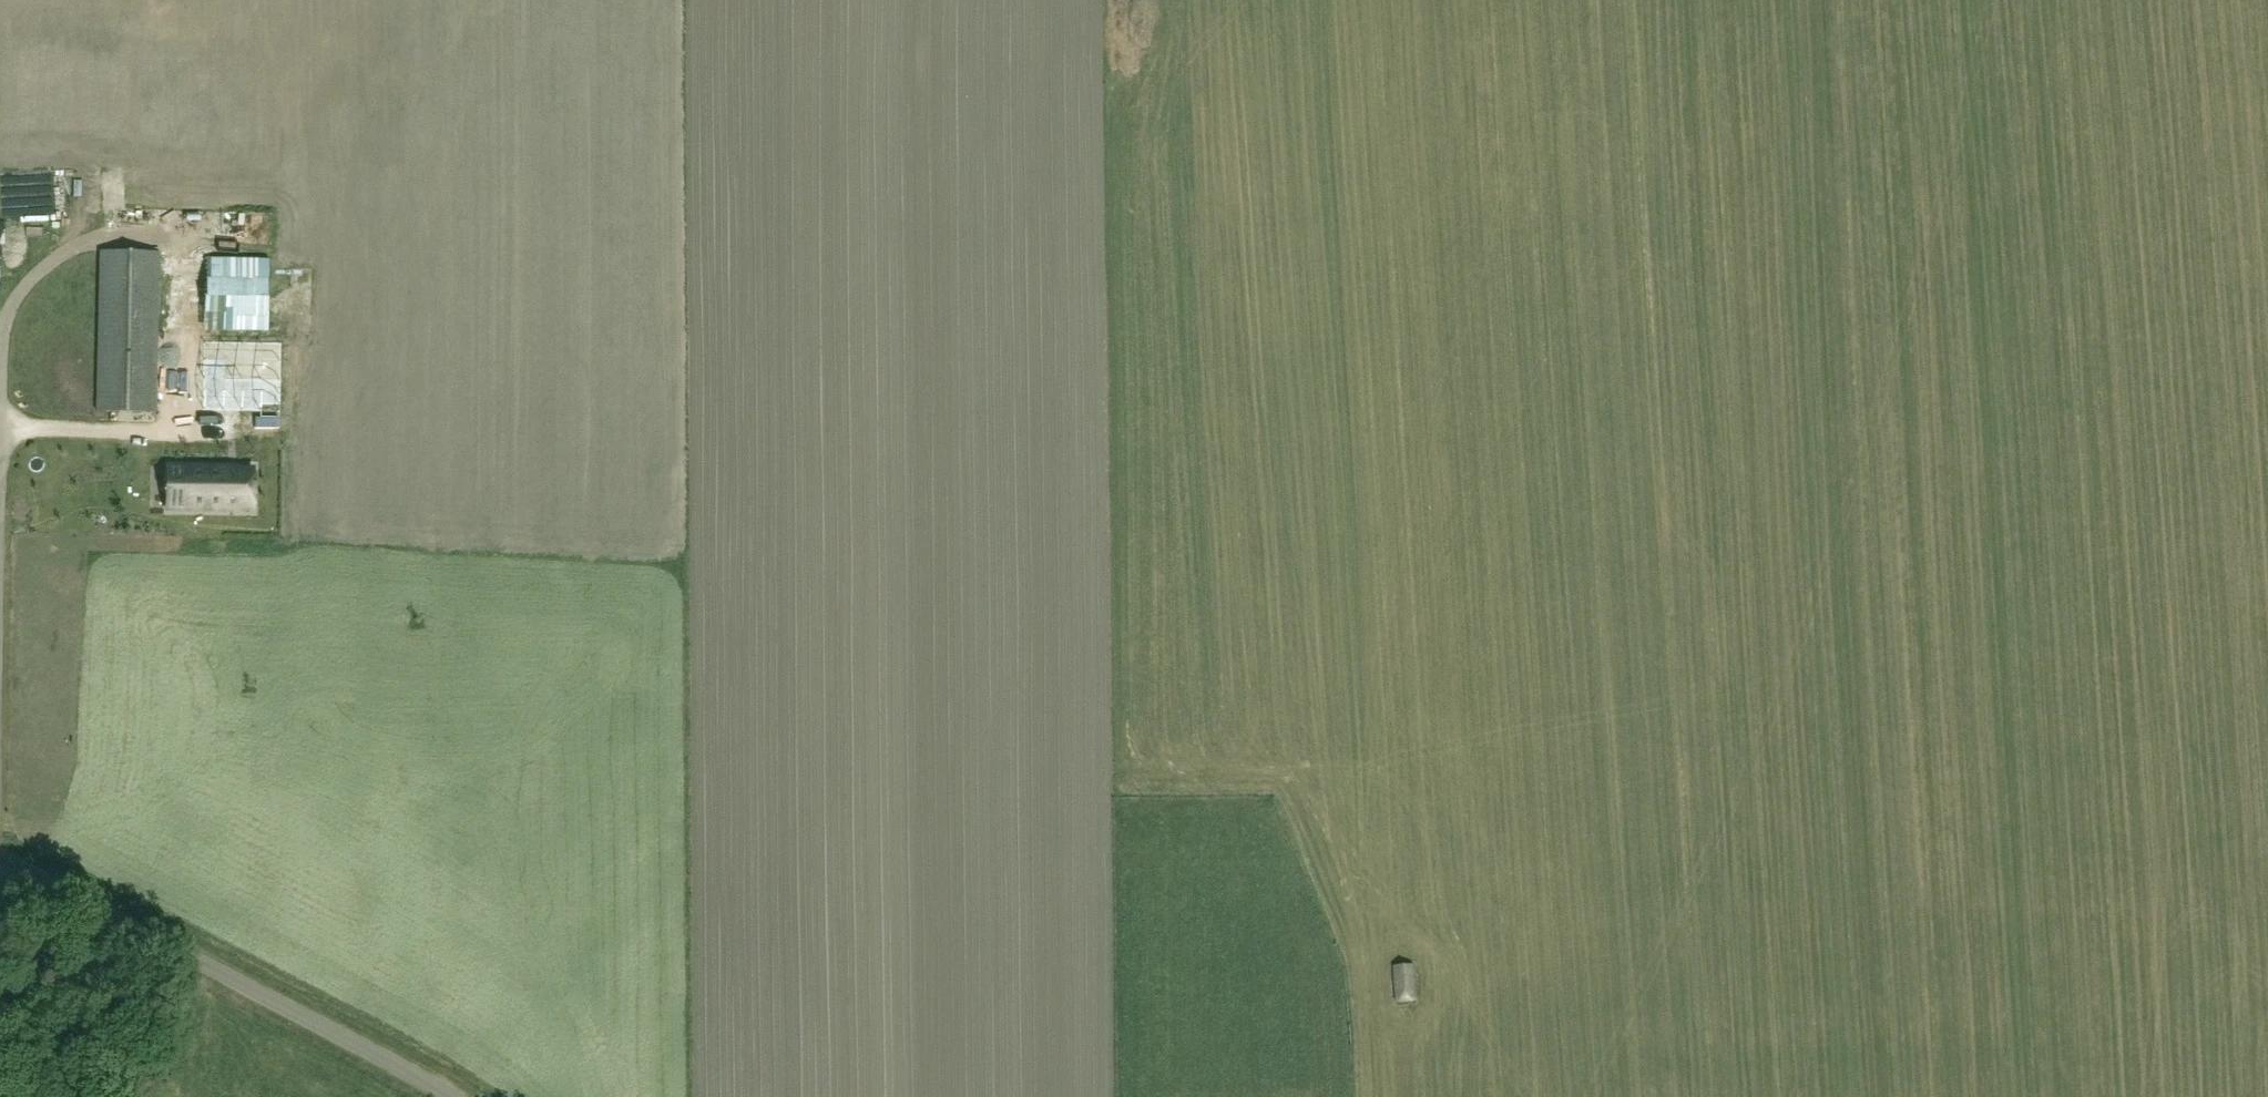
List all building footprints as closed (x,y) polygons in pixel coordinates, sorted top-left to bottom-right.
[(156,412),(159,253),(102,253),(99,411),(156,412)] [(267,332),(267,313),(290,314),(290,290),(268,288),(269,261),(172,258),(170,329),(267,332)] [(186,467),(186,511),(229,512),(229,509),(253,509),(254,470),(230,470),(230,467),(186,467)]
